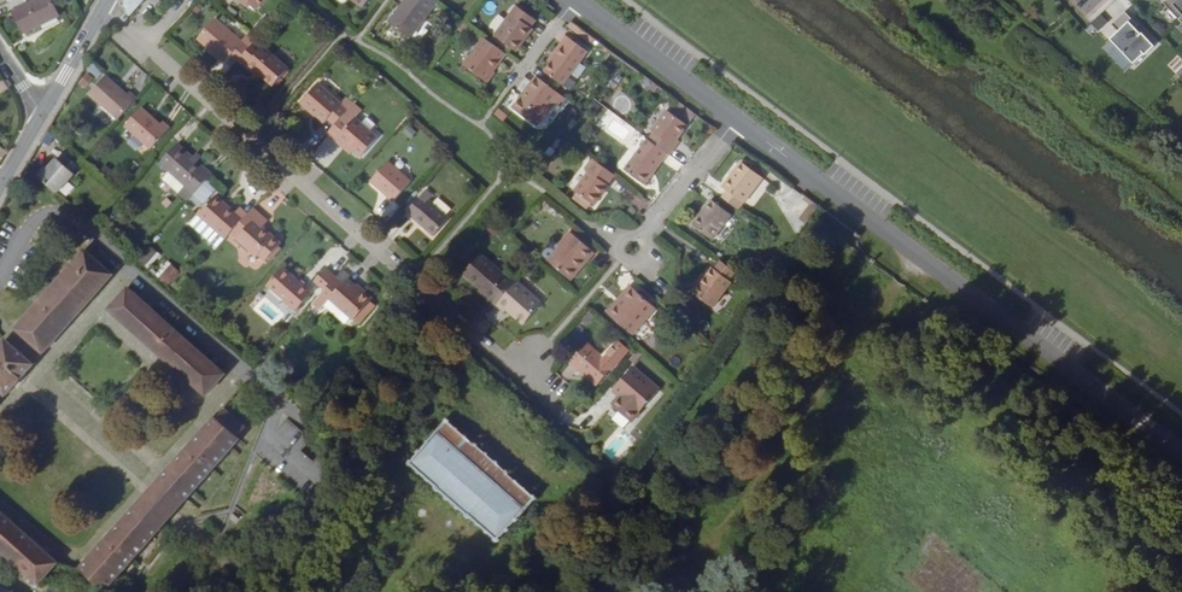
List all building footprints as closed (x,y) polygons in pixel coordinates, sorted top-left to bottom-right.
[(9,1),(24,32),(40,25),(40,24),(59,14),(52,0),(37,0),(29,4),(27,0),(11,0),(9,1)] [(123,15),(131,6),(136,0),(118,0),(116,2),(119,3),(120,6),(121,8),(121,9),(120,13),(123,15)] [(432,0),(398,0),(395,4),(398,7),(387,21),(405,35),(432,0)] [(1179,19),(1181,16),(1181,0),(1168,0),(1173,4),(1169,9),(1179,19)] [(490,32),(509,46),(519,33),(522,34),(528,26),(526,25),(531,17),(512,3),(490,32)] [(384,18),(387,21),(398,7),(395,4),(384,18)] [(253,35),(244,28),(239,33),(214,11),(198,29),(212,41),(210,43),(224,55),(229,49),(235,55),(236,54),(249,39),(253,35)] [(1138,25),(1125,12),(1111,25),(1118,32),(1110,39),(1134,64),(1153,46),(1135,28),(1138,25)] [(1098,30),(1107,20),(1099,13),(1091,23),(1098,30)] [(582,37),(585,32),(565,17),(562,22),(582,37)] [(467,26),(459,19),(452,28),(458,32),(461,27),(464,30),(467,26)] [(212,41),(198,29),(196,31),(210,43),(212,41)] [(519,33),(509,46),(512,48),(522,34),(519,33)] [(559,43),(546,59),(540,67),(558,81),(567,69),(582,47),(562,33),(556,41),(559,43)] [(475,42),(459,62),(481,78),(489,68),(496,58),(501,51),(480,35),(479,34),(473,41),(475,42)] [(236,54),(235,56),(250,70),(252,67),(257,71),(269,81),(283,64),(259,43),(256,46),(249,39),(236,54)] [(543,57),(546,59),(559,43),(556,41),(543,57)] [(489,68),(481,78),(483,79),(490,70),(489,68)] [(567,69),(558,81),(564,85),(568,85),(573,77),(571,72),(567,69)] [(84,89),(113,116),(133,93),(125,86),(123,89),(102,70),(84,89)] [(524,88),(534,75),(531,73),(521,86),(524,88)] [(555,102),(560,95),(534,75),(524,88),(521,86),(508,104),(530,120),(533,117),(535,119),(538,114),(536,112),(547,96),(550,98),(555,102)] [(320,121),(325,127),(335,116),(339,111),(311,85),(292,105),(303,115),(304,114),(317,125),(320,121)] [(538,114),(550,98),(547,96),(536,112),(538,114)] [(682,105),(671,97),(666,103),(677,111),(682,105)] [(120,121),(145,144),(166,122),(158,116),(156,119),(137,102),(120,121)] [(682,105),(677,111),(684,116),(689,110),(682,105)] [(647,128),(641,135),(659,148),(662,150),(662,151),(668,144),(665,142),(669,136),(680,121),(660,106),(645,126),(647,128)] [(325,127),(319,134),(328,142),(330,139),(344,151),(351,157),(368,139),(347,120),(350,117),(341,109),(339,111),(335,116),(325,127)] [(406,123),(400,130),(407,136),(413,129),(406,123)] [(641,135),(638,132),(615,163),(618,165),(641,135)] [(641,135),(618,165),(635,179),(659,148),(641,135)] [(554,137),(544,153),(550,157),(561,141),(554,137)] [(180,181),(190,189),(208,169),(173,138),(156,158),(180,181)] [(330,139),(328,142),(342,154),(344,151),(330,139)] [(659,148),(635,179),(638,181),(662,150),(659,148)] [(608,170),(586,154),(578,164),(582,168),(568,186),(572,189),(584,198),(587,201),(602,182),(600,181),(608,170)] [(34,171),(25,181),(47,201),(72,172),(57,159),(51,165),(47,162),(37,174),(34,171)] [(720,186),(736,198),(755,174),(735,159),(717,183),(720,186)] [(382,160),(365,179),(387,199),(405,179),(382,160)] [(166,197),(175,205),(190,189),(180,181),(166,197)] [(715,192),(731,204),(736,198),(720,186),(715,192)] [(407,216),(427,233),(443,215),(423,198),(426,194),(420,188),(402,208),(408,214),(407,216)] [(582,201),(584,198),(572,189),(570,192),(582,201)] [(194,211),(221,235),(227,228),(239,214),(233,208),(231,210),(211,192),(194,211)] [(801,221),(814,205),(800,195),(798,197),(806,203),(795,217),(801,221)] [(707,196),(689,221),(708,236),(727,210),(707,196)] [(263,218),(247,205),(239,214),(227,228),(233,234),(232,236),(252,254),(254,252),(260,258),(276,240),(258,224),(263,218)] [(541,256),(561,273),(578,253),(581,256),(587,248),(563,227),(550,241),(552,243),(542,255),(541,256)] [(542,255),(552,243),(550,241),(545,237),(535,250),(542,255)] [(130,256),(137,263),(149,249),(141,242),(130,256)] [(456,269),(472,283),(491,299),(508,280),(473,250),(456,269)] [(83,251),(13,331),(41,355),(111,276),(83,251)] [(578,253),(561,273),(564,276),(581,256),(578,253)] [(725,276),(731,267),(717,257),(711,265),(708,264),(703,271),(696,280),(693,277),(686,287),(708,304),(727,278),(725,276)] [(164,264),(153,277),(161,284),(173,271),(164,264)] [(307,289),(303,285),(279,264),(262,283),(290,308),(307,289)] [(319,287),(331,273),(321,265),(309,278),(314,282),(319,287)] [(700,268),(693,277),(696,280),(703,271),(700,268)] [(316,307),(322,299),(326,296),(349,317),(366,298),(351,284),(343,277),(339,281),(331,273),(319,287),(314,292),(308,300),(316,307)] [(537,299),(512,276),(508,280),(491,299),(490,300),(499,307),(501,305),(503,303),(513,312),(515,314),(520,318),(537,299)] [(314,282),(309,278),(303,285),(307,289),(314,282)] [(353,281),(351,284),(366,298),(369,296),(353,281)] [(614,298),(604,310),(627,331),(650,304),(644,299),(630,287),(624,282),(612,296),(614,298)] [(470,286),(488,302),(490,300),(491,299),(472,283),(470,286)] [(630,287),(644,299),(647,296),(632,284),(630,287)] [(126,290),(108,311),(204,395),(223,375),(126,290)] [(601,308),(604,310),(614,298),(612,296),(601,308)] [(366,298),(349,317),(354,322),(372,303),(366,298)] [(503,303),(501,305),(511,314),(513,312),(503,303)] [(583,307),(577,314),(583,319),(589,312),(583,307)] [(610,337),(597,352),(599,354),(612,339),(610,337)] [(612,339),(622,347),(624,345),(614,337),(612,339)] [(592,381),(622,347),(612,339),(599,354),(597,352),(583,340),(567,359),(592,381)] [(4,341),(0,345),(0,393),(4,396),(32,366),(4,341)] [(607,401),(626,418),(654,386),(628,364),(608,386),(615,392),(607,401)] [(215,416),(241,438),(251,428),(225,405),(215,416)] [(160,479),(184,501),(241,438),(215,416),(160,479)] [(408,468),(410,466),(435,487),(433,489),(466,518),(468,516),(490,534),(488,536),(496,542),(500,538),(498,537),(530,501),(532,502),(536,497),(531,493),(529,495),(504,473),(507,470),(475,442),(473,444),(448,424),(450,421),(445,417),(442,421),(444,423),(411,461),(408,459),(404,464),(408,468)] [(603,452),(615,458),(627,438),(614,431),(603,452)] [(137,506),(161,528),(184,501),(160,479),(137,506)] [(81,570),(107,591),(161,528),(137,506),(81,570)] [(58,565),(0,510),(0,551),(39,587),(58,565)]
